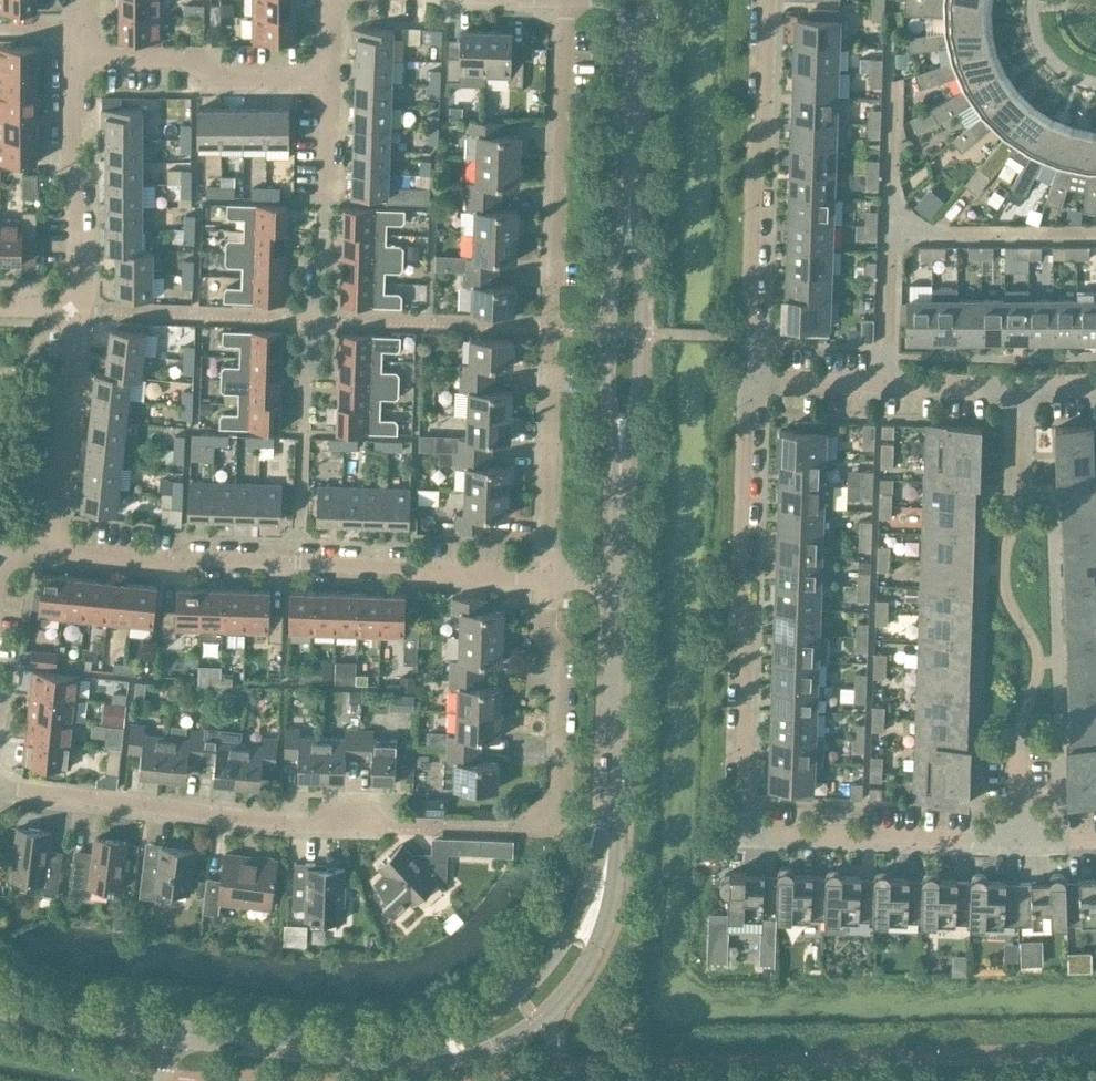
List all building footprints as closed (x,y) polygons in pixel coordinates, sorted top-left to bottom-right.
[(37,0),(0,0),(0,9),(37,9),(37,0)] [(163,0),(121,0),(121,15),(163,15),(163,0)] [(296,0),(253,0),(253,15),(296,15),(296,0)] [(984,3),(944,0),(905,0),(904,12),(943,15),(944,30),(985,26),(984,3)] [(205,15),(205,3),(195,3),(195,15),(205,15)] [(221,15),(221,3),(211,3),(211,15),(221,15)] [(884,20),(884,4),(872,4),(872,19),(884,20)] [(837,46),(839,10),(815,10),(815,19),(797,18),(796,45),(837,46)] [(163,39),(163,15),(121,15),(121,39),(163,39)] [(205,26),(205,15),(195,15),(195,26),(205,26)] [(221,26),(221,15),(211,15),(211,26),(221,26)] [(296,39),(296,15),(253,15),(253,39),(296,39)] [(990,48),(985,26),(944,30),(906,35),(908,50),(947,45),(950,60),(990,48)] [(357,55),(393,56),(394,29),(354,28),(353,45),(358,45),(357,55)] [(442,43),(443,29),(433,28),(432,42),(442,43)] [(485,75),(487,30),(462,29),(461,56),(448,55),(447,82),(461,82),(485,83),(485,75)] [(512,31),(487,30),(485,75),(510,75),(510,84),(523,85),(524,58),(511,58),(512,31)] [(837,71),(837,46),(796,45),(795,70),(837,71)] [(24,46),(0,46),(0,69),(38,69),(38,46),(24,46)] [(1000,69),(990,48),(950,60),(914,72),(919,87),(956,75),(963,89),(1000,69)] [(392,80),(393,56),(357,55),(356,78),(392,80)] [(882,72),(882,58),(870,57),(870,72),(882,72)] [(38,69),(0,69),(0,92),(38,92),(38,69)] [(441,83),(441,69),(431,69),(431,83),(441,83)] [(980,115),(1013,88),(1000,69),(963,89),(929,107),(937,121),(971,102),(980,115)] [(836,97),(837,71),(795,70),(794,96),(836,97)] [(881,86),(882,72),(870,72),(869,86),(881,86)] [(392,102),(392,80),(356,78),(356,101),(392,102)] [(440,97),(441,83),(431,83),(430,97),(440,97)] [(1002,136),(1029,104),(1013,88),(980,115),(951,139),(961,151),(991,125),(1002,136)] [(38,92),(0,92),(0,114),(38,114),(38,92)] [(835,122),(836,97),(794,96),(793,121),(835,122)] [(391,126),(392,102),(356,101),(355,125),(391,126)] [(1028,154),(1048,117),(1029,104),(1002,136),(978,166),(990,176),(1015,145),(1028,154)] [(143,134),(143,108),(102,108),(102,125),(107,125),(107,134),(143,134)] [(222,143),(222,108),(198,108),(198,143),(222,143)] [(244,143),(244,108),(222,108),(222,143),(244,143)] [(269,143),(269,108),(244,108),(244,143),(269,143)] [(290,108),(269,108),(269,143),(290,143),(290,108)] [(880,123),(881,108),(869,108),(868,123),(880,123)] [(38,114),(0,114),(0,137),(38,137),(38,114)] [(439,128),(439,118),(439,114),(430,114),(429,128),(439,128)] [(1057,166),(1069,126),(1048,117),(1028,154),(1010,187),(1024,194),(1042,160),(1057,166)] [(498,120),(470,119),(469,134),(467,134),(466,157),(477,157),(521,159),(521,134),(497,133),(498,120)] [(834,147),(835,122),(793,121),(792,146),(834,147)] [(191,137),(192,123),(182,123),(182,137),(191,137)] [(880,137),(880,123),(868,123),(868,136),(880,137)] [(390,150),(391,126),(355,125),(354,149),(390,150)] [(1087,172),(1092,130),(1069,126),(1057,166),(1045,202),(1060,206),(1072,169),(1087,172)] [(438,142),(439,128),(429,128),(429,142),(438,142)] [(1092,130),(1087,172),(1083,210),(1095,211),(1095,130),(1092,130)] [(143,158),(143,134),(107,134),(107,158),(143,158)] [(38,137),(0,137),(0,161),(38,161),(38,137)] [(191,151),(191,137),(182,137),(182,151),(191,151)] [(833,173),(834,147),(792,146),(791,172),(833,173)] [(389,174),(390,150),(354,149),(353,173),(389,174)] [(520,184),(521,159),(477,157),(476,181),(468,181),(467,195),(495,196),(496,183),(520,184)] [(143,181),(143,158),(107,158),(107,181),(143,181)] [(878,174),(879,159),(867,158),(866,173),(878,174)] [(431,173),(431,159),(421,159),(421,173),(431,173)] [(191,183),(191,169),(182,169),(182,183),(191,183)] [(832,198),(833,173),(791,172),(791,197),(832,198)] [(37,197),(37,173),(24,173),(24,197),(37,197)] [(389,186),(389,174),(353,173),(352,194),(388,195),(388,201),(430,202),(430,187),(420,187),(389,186)] [(430,187),(431,173),(421,173),(420,187),(430,187)] [(878,187),(878,174),(866,173),(866,187),(878,187)] [(143,206),(143,181),(107,181),(107,206),(143,206)] [(191,197),(191,183),(182,183),(182,197),(191,197)] [(221,196),(221,186),(207,185),(207,195),(221,196)] [(235,196),(235,186),(221,186),(221,196),(235,196)] [(266,197),(267,187),(253,187),(252,197),(266,197)] [(280,198),(280,188),(267,187),(266,197),(280,198)] [(495,209),(495,196),(467,195),(467,209),(475,209),(474,233),(518,234),(519,210),(495,209)] [(831,223),(832,198),(791,197),(790,222),(831,223)] [(287,230),(288,205),(227,202),(227,214),(230,217),(245,218),(244,228),(287,230)] [(143,230),(143,206),(107,206),(107,230),(143,230)] [(405,220),(406,208),(345,206),(344,231),(387,233),(387,223),(402,223),(405,220)] [(877,225),(877,210),(865,209),(865,224),(877,225)] [(0,218),(0,260),(22,261),(23,238),(37,238),(38,210),(23,210),(23,219),(0,218)] [(195,228),(195,214),(186,214),(185,228),(195,228)] [(830,249),(831,223),(790,222),(789,248),(830,249)] [(876,238),(877,225),(865,224),(864,238),(876,238)] [(194,242),(195,228),(185,228),(185,242),(194,242)] [(286,253),(287,230),(244,228),(244,238),(229,238),(226,241),(226,251),(286,253)] [(143,251),(143,250),(143,230),(107,230),(107,251),(117,251),(143,251)] [(387,243),(387,233),(344,231),(344,255),(404,257),(404,247),(401,243),(387,243)] [(517,259),(518,234),(474,233),(474,256),(465,256),(465,270),(493,271),(493,258),(517,259)] [(933,258),(933,246),(920,246),(920,258),(933,258)] [(945,258),(945,246),(933,246),(933,258),(945,258)] [(981,258),(981,246),(968,246),(968,258),(981,258)] [(993,258),(993,246),(981,246),(981,258),(993,258)] [(1028,258),(1028,246),(1016,246),(1016,258),(1028,258)] [(1041,258),(1041,246),(1028,246),(1028,258),(1041,258)] [(1076,258),(1076,246),(1064,246),(1064,258),(1076,258)] [(1089,258),(1089,246),(1076,246),(1076,258),(1089,258)] [(829,274),(830,249),(789,248),(788,273),(829,274)] [(153,250),(143,250),(143,251),(117,251),(117,274),(153,274),(153,250)] [(285,277),(286,253),(226,251),(225,262),(228,265),(243,266),(243,276),(285,277)] [(403,268),(404,257),(344,255),(343,279),(385,281),(386,271),(400,271),(403,268)] [(193,273),(194,259),(184,259),(184,273),(193,273)] [(875,275),(876,260),(863,260),(863,275),(875,275)] [(492,284),(493,271),(465,270),(464,284),(473,285),(472,309),(515,310),(516,285),(492,284)] [(193,287),(193,273),(184,273),(183,287),(193,287)] [(828,299),(829,274),(788,273),(787,295),(783,295),(783,298),(828,299)] [(153,296),(153,274),(117,274),(117,296),(153,296)] [(875,289),(875,275),(863,275),(862,289),(875,289)] [(284,302),(285,277),(243,276),(242,286),(228,285),(224,289),(224,300),(284,302)] [(385,291),(385,281),(343,279),(342,304),(402,306),(403,295),(400,291),(385,291)] [(956,299),(956,287),(933,287),(933,299),(932,299),(932,338),(956,338),(956,299)] [(1028,338),(1028,299),(1028,288),(1004,288),(1004,299),(1004,338),(1028,338)] [(1076,289),(1076,299),(1076,338),(1095,338),(1095,289),(1076,289)] [(827,334),(828,299),(783,298),(783,323),(805,324),(804,333),(827,334)] [(932,338),(932,299),(908,299),(908,338),(932,338)] [(980,338),(980,299),(956,299),(956,338),(980,338)] [(1004,338),(1004,299),(980,299),(980,338),(1004,338)] [(1052,338),(1052,299),(1028,299),(1028,338),(1052,338)] [(1076,338),(1076,299),(1052,299),(1052,338),(1076,338)] [(873,342),(874,318),(861,318),(861,342),(873,342)] [(147,331),(112,327),(109,349),(145,353),(147,331)] [(283,331),(223,329),(223,341),(226,344),(240,345),(240,355),(283,356),(283,331)] [(401,347),(401,335),(341,333),(340,358),(383,360),(383,350),(398,350),(401,347)] [(513,365),(514,339),(471,338),(470,362),(461,362),(461,376),(489,377),(489,364),(513,365)] [(194,359),(195,345),(185,345),(185,359),(194,359)] [(142,378),(145,353),(109,349),(107,372),(132,374),(131,377),(142,378)] [(282,380),(283,356),(240,355),(240,365),(225,364),(222,367),(221,378),(282,380)] [(382,370),(383,360),(340,358),(339,382),(400,384),(400,373),(397,370),(382,370)] [(194,373),(194,359),(185,359),(184,372),(194,373)] [(129,402),(131,377),(132,374),(107,372),(96,371),(93,398),(129,402)] [(512,415),(512,390),(488,390),(489,377),(461,376),(460,413),(468,414),(512,415)] [(281,404),(282,380),(221,378),(221,389),(224,392),(239,392),(238,402),(281,404)] [(399,395),(400,384),(339,382),(339,406),(381,407),(381,397),(396,398),(399,395)] [(193,404),(193,390),(184,390),(183,404),(193,404)] [(126,423),(129,402),(93,398),(91,420),(126,423)] [(280,429),(281,404),(238,402),(238,413),(224,412),(220,415),(220,427),(280,429)] [(192,418),(193,404),(183,404),(183,418),(192,418)] [(381,417),(381,407),(339,406),(338,431),(398,433),(398,421),(395,418),(381,417)] [(511,440),(512,415),(468,414),(467,437),(459,437),(458,451),(486,452),(487,439),(511,440)] [(124,449),(126,423),(91,420),(88,445),(124,449)] [(823,457),(824,421),(801,421),(801,430),(779,429),(778,457),(781,457),(823,457)] [(875,423),(863,423),(862,447),(874,447),(875,423)] [(893,436),(894,424),(882,423),(881,435),(893,436)] [(979,459),(980,427),(927,425),(926,458),(979,459)] [(1055,427),(1056,465),(1095,464),(1095,425),(1055,427)] [(215,443),(215,433),(201,433),(201,443),(215,443)] [(229,444),(229,434),(215,433),(215,443),(229,444)] [(185,449),(185,435),(175,434),(175,448),(185,449)] [(437,435),(420,434),(419,450),(436,450),(437,435)] [(260,445),(260,435),(246,435),(246,444),(260,445)] [(274,445),(274,436),(260,435),(260,445),(274,445)] [(344,448),(344,438),(330,438),(330,447),(344,448)] [(358,448),(358,438),(344,438),(344,448),(358,448)] [(389,449),(389,439),(375,439),(375,449),(389,449)] [(403,450),(403,440),(389,439),(389,449),(403,450)] [(893,443),(881,442),(880,454),(892,455),(893,443)] [(121,471),(124,449),(88,445),(86,467),(121,471)] [(184,463),(185,449),(175,448),(174,462),(184,463)] [(486,465),(486,452),(458,451),(458,465),(466,466),(465,489),(509,491),(510,466),(486,465)] [(892,467),(892,455),(880,454),(880,466),(892,467)] [(822,482),(823,457),(781,457),(781,481),(822,482)] [(978,483),(979,459),(926,458),(925,488),(974,489),(974,482),(978,483)] [(1056,465),(1057,482),(1061,482),(1061,486),(1095,485),(1095,464),(1056,465)] [(119,492),(121,471),(86,467),(84,489),(119,492)] [(873,484),(873,470),(861,469),(861,484),(873,484)] [(183,494),(183,480),(174,479),(173,493),(183,494)] [(212,517),(214,481),(190,480),(189,516),(212,517)] [(235,517),(236,482),(214,481),(212,517),(235,517)] [(821,508),(822,482),(781,481),(780,506),(821,508)] [(261,518),(263,483),(236,482),(235,517),(261,518)] [(281,519),(282,483),(263,483),(261,518),(281,519)] [(872,498),(873,484),(861,484),(860,498),(872,498)] [(343,521),(344,485),(319,485),(317,520),(343,521)] [(364,522),(365,486),(344,485),(343,521),(364,522)] [(1061,486),(1062,514),(1095,513),(1095,485),(1061,486)] [(388,523),(389,487),(365,486),(364,522),(388,523)] [(410,523),(411,488),(389,487),(388,523),(410,523)] [(973,517),(974,489),(925,488),(924,515),(973,517)] [(117,511),(119,492),(84,489),(82,508),(117,511)] [(508,515),(509,491),(465,489),(465,512),(456,512),(456,527),(484,528),(484,514),(508,515)] [(891,493),(879,492),(879,504),(891,505),(891,493)] [(182,508),(183,494),(173,493),(173,507),(182,508)] [(890,517),(891,505),(879,504),(878,516),(890,517)] [(820,533),(821,508),(780,506),(779,531),(820,533)] [(1062,514),(1063,542),(1095,540),(1095,513),(1062,514)] [(972,546),(973,517),(924,515),(923,544),(972,546)] [(871,535),(871,520),(859,520),(859,534),(871,535)] [(820,558),(820,533),(779,531),(778,557),(820,558)] [(871,549),(871,535),(859,534),(858,548),(871,549)] [(1063,542),(1064,570),(1095,569),(1095,540),(1063,542)] [(971,571),(972,546),(923,544),(922,569),(971,571)] [(889,546),(877,545),(877,557),(889,558),(889,546)] [(819,583),(820,558),(778,557),(777,582),(819,583)] [(889,570),(889,558),(877,557),(876,570),(889,570)] [(971,599),(971,571),(922,569),(921,597),(971,599)] [(1064,570),(1065,598),(1095,597),(1095,569),(1064,570)] [(869,585),(870,571),(858,571),(857,585),(869,585)] [(62,617),(67,576),(43,573),(39,615),(62,617)] [(85,620),(89,578),(67,576),(62,617),(85,620)] [(107,622),(112,580),(89,578),(85,620),(107,622)] [(130,624),(134,583),(112,580),(107,622),(130,624)] [(818,609),(819,583),(777,582),(776,608),(818,609)] [(153,627),(158,585),(134,583),(130,624),(153,627)] [(869,600),(869,585),(857,585),(857,599),(869,600)] [(201,629),(202,587),(178,586),(177,609),(163,609),(163,636),(177,637),(177,628),(201,629)] [(223,630),(224,588),(202,587),(201,629),(200,638),(223,639),(223,630)] [(246,631),(247,589),(224,588),(223,630),(246,631)] [(283,641),(284,613),(270,613),(271,590),(247,589),(246,631),(269,632),(269,640),(283,641)] [(314,633),(315,591),(291,590),(289,632),(314,633)] [(336,634),(337,592),(315,591),(314,633),(336,634)] [(359,635),(360,593),(337,592),(336,634),(359,635)] [(381,636),(383,593),(360,593),(359,635),(381,636)] [(419,618),(405,617),(406,594),(383,593),(381,636),(404,636),(404,645),(418,645),(419,618)] [(481,597),(453,596),(453,611),(461,611),(460,634),(504,636),(505,611),(480,610),(481,597)] [(970,629),(971,599),(921,597),(920,627),(970,629)] [(1065,598),(1066,625),(1095,624),(1095,597),(1065,598)] [(888,599),(875,599),(875,611),(887,611),(888,599)] [(817,634),(818,609),(776,608),(775,633),(817,634)] [(887,623),(887,611),(875,611),(875,623),(887,623)] [(867,636),(868,622),(856,621),(855,636),(867,636)] [(1066,625),(1067,652),(1095,651),(1095,624),(1066,625)] [(969,657),(970,629),(920,627),(919,656),(969,657)] [(828,635),(817,634),(775,633),(775,658),(816,659),(827,660),(828,635)] [(503,661),(504,636),(460,634),(459,658),(451,657),(450,672),(478,673),(479,660),(503,661)] [(867,650),(867,636),(855,636),(855,650),(867,650)] [(59,652),(45,651),(32,649),(31,662),(44,664),(57,665),(59,652)] [(1067,652),(1068,681),(1095,680),(1095,651),(1067,652)] [(886,652),(874,652),(873,664),(885,665),(886,652)] [(80,667),(81,658),(70,656),(69,666),(80,667)] [(968,683),(969,657),(919,656),(918,681),(968,683)] [(91,668),(92,659),(81,658),(80,667),(91,668)] [(815,685),(816,659),(775,658),(774,683),(815,685)] [(125,672),(126,662),(115,661),(114,671),(125,672)] [(136,673),(137,663),(126,662),(125,672),(136,673)] [(885,677),(885,665),(873,664),(873,676),(885,677)] [(357,683),(357,673),(357,665),(346,665),(345,683),(357,683)] [(78,698),(81,674),(46,671),(33,669),(31,693),(78,698)] [(312,681),(312,672),(300,671),(300,681),(312,681)] [(323,682),(323,672),(312,672),(312,681),(323,682)] [(478,686),(478,673),(450,672),(450,686),(458,686),(458,710),(501,711),(502,686),(478,686)] [(866,686),(866,672),(854,672),(854,686),(866,686)] [(368,674),(357,673),(357,683),(368,683),(368,674)] [(222,685),(222,675),(210,675),(210,685),(222,685)] [(233,685),(233,676),(222,675),(222,685),(233,685)] [(1068,681),(1069,708),(1095,707),(1095,680),(1068,681)] [(967,711),(968,683),(918,681),(917,710),(967,711)] [(815,686),(815,685),(774,683),(773,708),(814,710),(815,698),(820,698),(821,686),(815,686)] [(865,701),(866,686),(854,686),(853,701),(865,701)] [(127,703),(128,689),(118,688),(117,702),(126,703),(127,703)] [(76,720),(78,698),(31,693),(28,715),(76,720)] [(125,719),(126,703),(117,702),(116,702),(115,718),(125,719)] [(884,706),(872,705),(871,717),(883,718),(884,706)] [(1069,708),(1070,733),(1095,732),(1095,707),(1069,708)] [(813,735),(814,710),(773,708),(772,734),(813,735)] [(500,736),(501,711),(458,710),(457,733),(448,733),(448,747),(476,748),(476,735),(500,736)] [(966,739),(967,711),(917,710),(916,737),(966,739)] [(73,743),(76,720),(28,715),(26,738),(73,743)] [(883,730),(883,718),(871,717),(871,730),(883,730)] [(864,737),(865,723),(853,722),(852,737),(864,737)] [(163,776),(168,735),(145,732),(146,724),(132,723),(129,750),(142,751),(139,773),(151,774),(163,776)] [(202,758),(205,731),(191,729),(190,737),(185,737),(186,726),(172,724),(171,735),(168,735),(163,776),(187,778),(189,756),(202,758)] [(123,743),(125,728),(115,727),(114,742),(123,743)] [(322,778),(323,736),(300,736),(300,728),(286,727),(285,755),(299,755),(298,777),(322,778)] [(359,757),(360,729),(346,729),(346,737),(323,736),(322,778),(345,778),(346,757),(359,757)] [(374,730),(360,729),(359,757),(372,757),(372,779),(396,780),(397,739),(374,738),(374,730)] [(237,783),(241,742),(219,740),(219,732),(205,731),(202,758),(215,759),(213,781),(225,782),(237,783)] [(1070,733),(1070,746),(1066,746),(1066,757),(1095,756),(1095,732),(1070,733)] [(824,736),(813,735),(772,734),(771,759),(812,760),(823,761),(824,736)] [(264,745),(241,742),(237,783),(260,786),(263,764),(276,766),(278,738),(265,737),(264,745)] [(864,751),(864,737),(852,737),(852,751),(864,751)] [(969,757),(969,746),(966,746),(966,739),(916,737),(915,755),(969,757)] [(71,766),(73,743),(26,738),(24,762),(71,766)] [(119,774),(122,748),(109,747),(106,773),(119,774)] [(475,761),(476,748),(448,747),(447,761),(444,761),(443,786),(455,786),(498,787),(499,762),(475,761)] [(882,756),(870,755),(870,767),(882,768),(882,756)] [(968,775),(969,757),(915,755),(915,773),(968,775)] [(1066,757),(1067,776),(1095,775),(1095,756),(1066,757)] [(811,796),(812,760),(771,759),(770,785),(789,786),(788,795),(811,796)] [(881,780),(882,768),(870,767),(869,779),(881,780)] [(967,802),(968,775),(915,773),(914,800),(967,802)] [(1067,776),(1068,802),(1095,801),(1095,775),(1067,776)] [(862,798),(862,782),(850,782),(850,797),(862,798)] [(881,799),(881,787),(869,786),(869,798),(881,799)] [(431,797),(413,796),(413,815),(431,815),(431,797)] [(51,831),(18,827),(12,878),(43,882),(45,893),(58,895),(62,860),(48,858),(51,831)] [(121,889),(127,841),(96,837),(94,855),(75,853),(71,892),(90,894),(92,884),(110,887),(121,889)] [(403,842),(379,865),(385,872),(376,881),(386,893),(382,896),(386,900),(384,903),(395,915),(411,899),(414,902),(437,880),(440,884),(447,877),(448,852),(432,852),(421,862),(403,842)] [(159,868),(144,866),(140,896),(156,898),(158,887),(190,891),(195,849),(162,845),(159,868)] [(275,879),(277,860),(273,859),(273,858),(260,856),(260,857),(225,853),(222,878),(207,876),(203,912),(219,914),(220,900),(271,907),(274,879),(275,879)] [(315,867),(316,862),(295,861),(293,908),(306,908),(306,917),(343,919),(344,900),(346,900),(347,886),(344,886),(345,868),(315,867)] [(824,918),(825,875),(793,873),(793,872),(792,870),(792,869),(791,868),(789,866),(788,866),(786,865),(784,865),(783,866),(781,866),(780,867),(779,868),(778,870),(777,871),(777,873),(775,916),(824,918)] [(873,919),(874,876),(841,875),(841,873),(841,872),(840,870),(839,869),(837,868),(836,867),(834,867),(833,867),(831,867),(829,868),(828,869),(827,870),(826,871),(825,873),(825,875),(824,918),(824,931),(826,931),(826,930),(842,931),(846,928),(846,918),(873,919)] [(921,921),(922,878),(890,877),(889,875),(889,874),(888,872),(888,871),(886,870),(885,869),(883,869),(882,868),(880,869),(879,869),(877,870),(876,871),(875,872),(874,873),(874,875),(874,876),(873,919),(921,921)] [(969,923),(970,880),(938,879),(938,877),(937,875),(937,874),(935,873),(934,872),(933,871),(931,870),(929,870),(928,871),(926,871),(925,872),(924,873),(923,875),(922,876),(922,878),(921,921),(969,923)] [(775,916),(777,873),(729,872),(727,872),(726,872),(724,873),(723,874),(722,875),(721,876),(720,878),(720,880),(720,881),(721,883),(721,884),(722,885),(724,886),(725,887),(727,888),(728,888),(727,914),(775,916)] [(1017,924),(1017,882),(986,880),(986,879),(986,877),(985,876),(984,874),(982,873),(981,873),(979,872),(978,872),(976,872),(974,873),(973,874),(972,875),(971,877),(970,878),(970,880),(969,923),(1017,924)] [(1066,923),(1065,880),(1065,878),(1064,877),(1063,875),(1062,874),(1061,873),(1059,872),(1057,872),(1056,872),(1054,873),(1053,873),(1051,874),(1050,876),(1049,877),(1049,879),(1049,880),(1017,882),(1017,924),(1066,923)] [(1065,880),(1066,923),(1095,922),(1095,879),(1065,880)] [(288,944),(311,944),(311,923),(288,923),(288,944)] [(1095,969),(1095,950),(1072,951),(1073,970),(1095,969)]
